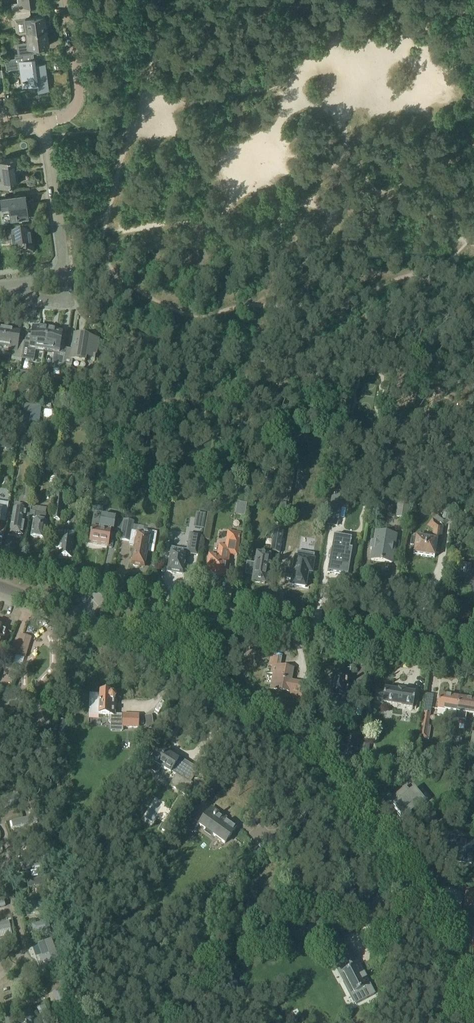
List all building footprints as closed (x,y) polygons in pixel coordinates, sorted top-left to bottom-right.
[(21,1),(14,2),(16,12),(30,10),(29,4),(41,2),(41,0),(21,0),(21,1)] [(16,12),(14,12),(17,33),(27,32),(49,29),(47,14),(31,16),(30,10),(16,12)] [(49,30),(49,29),(27,32),(28,41),(18,43),(20,54),(36,52),(35,46),(51,44),(50,38),(51,37),(50,29),(49,30)] [(16,57),(5,58),(7,69),(18,68),(22,67),(25,86),(38,84),(38,91),(49,90),(45,63),(36,64),(35,54),(16,57)] [(23,167),(21,156),(0,159),(0,185),(0,186),(19,184),(17,168),(23,167)] [(26,193),(0,196),(2,209),(9,208),(11,222),(30,219),(29,216),(32,217),(31,208),(28,208),(26,193)] [(4,232),(6,245),(13,244),(15,256),(33,254),(30,233),(13,235),(12,231),(4,232)] [(14,351),(13,357),(23,359),(25,345),(19,344),(21,332),(0,329),(0,347),(9,348),(9,351),(14,351)] [(25,345),(23,359),(22,361),(34,363),(36,353),(45,354),(48,333),(34,330),(31,346),(25,345)] [(55,356),(53,366),(65,368),(65,365),(67,352),(61,351),(64,335),(48,333),(45,354),(55,356)] [(72,367),(72,361),(86,364),(86,359),(92,360),(96,358),(99,339),(75,336),(73,341),(71,352),(67,352),(65,365),(72,367)] [(44,409),(43,418),(54,419),(55,410),(44,409)] [(343,494),(346,479),(335,477),(332,493),(343,494)] [(55,495),(52,521),(60,522),(64,496),(55,495)] [(339,510),(340,504),(330,502),(330,509),(329,509),(326,526),(337,527),(340,511),(339,510)] [(409,504),(397,502),(395,518),(407,520),(409,504)] [(0,514),(6,515),(8,504),(0,503),(0,517),(0,514)] [(14,518),(12,518),(10,534),(22,536),(25,518),(29,519),(31,506),(24,505),(24,507),(16,506),(15,510),(14,518)] [(34,519),(32,536),(31,537),(43,539),(46,523),(44,523),(46,515),(45,515),(46,509),(32,507),(32,506),(31,506),(29,519),(34,519)] [(207,513),(205,528),(211,529),(214,515),(207,513)] [(93,516),(88,543),(108,547),(110,532),(110,531),(113,531),(115,518),(100,515),(99,517),(93,516)] [(431,541),(420,540),(415,539),(412,555),(433,558),(434,554),(438,554),(442,528),(441,527),(432,520),(427,527),(433,532),(431,541)] [(144,534),(132,532),(134,523),(123,521),(120,541),(130,542),(129,548),(134,549),(131,565),(144,568),(146,558),(147,558),(149,548),(153,549),(156,534),(144,532),(144,534)] [(203,540),(209,541),(211,529),(205,528),(203,540)] [(55,548),(60,548),(58,558),(71,560),(75,533),(57,531),(55,548)] [(280,554),(283,536),(283,532),(274,531),(271,553),(280,554)] [(394,545),(395,536),(375,532),(373,541),(371,541),(370,549),(372,549),(370,560),(391,564),(392,553),(391,553),(392,545),(394,545)] [(236,557),(240,536),(240,535),(229,533),(227,535),(225,547),(218,546),(217,557),(209,556),(205,575),(211,576),(211,578),(212,580),(217,581),(219,580),(219,577),(225,578),(229,556),(236,557)] [(327,573),(327,574),(347,577),(350,561),(349,561),(347,560),(349,551),(349,550),(350,543),(349,543),(333,540),(331,551),(327,573)] [(185,569),(189,550),(172,548),(168,572),(182,574),(183,569),(185,569)] [(269,570),(271,559),(269,559),(269,557),(257,555),(256,565),(247,563),(244,576),(253,578),(253,583),(265,585),(267,569),(269,570)] [(312,575),(314,561),(296,558),(293,574),(287,573),(286,580),(292,581),(291,586),(305,588),(307,575),(312,575)] [(473,597),(473,571),(471,571),(472,566),(460,564),(457,579),(469,581),(467,595),(473,597)] [(9,678),(16,680),(17,675),(12,674),(17,655),(25,657),(30,640),(22,637),(9,678)] [(305,704),(307,693),(299,692),(300,683),(291,682),(293,670),(280,667),(281,659),(270,657),(269,666),(272,667),(271,674),(273,675),(270,690),(290,693),(289,698),(297,699),(297,702),(305,704)] [(345,705),(346,700),(348,686),(346,686),(346,684),(345,684),(346,680),(333,678),(330,697),(331,697),(330,703),(338,704),(345,705)] [(375,691),(373,703),(382,704),(381,705),(401,708),(401,709),(412,710),(412,709),(416,709),(417,701),(413,701),(414,695),(404,693),(404,692),(397,691),(397,692),(384,690),(383,692),(375,691)] [(122,716),(113,715),(114,698),(111,696),(89,695),(88,716),(109,717),(108,722),(111,725),(121,725),(121,728),(139,729),(139,715),(122,715),(122,716)] [(440,695),(437,710),(446,711),(444,719),(455,721),(455,720),(456,713),(459,698),(440,695)] [(455,721),(465,722),(466,715),(473,716),(473,700),(459,698),(456,713),(455,720),(455,721)] [(429,715),(431,703),(426,702),(424,714),(423,714),(422,726),(421,725),(419,738),(429,740),(431,727),(428,726),(430,715),(429,715)] [(67,737),(68,722),(57,721),(56,736),(67,737)] [(368,756),(370,742),(361,740),(358,762),(365,763),(366,755),(368,756)] [(185,768),(176,762),(177,761),(159,750),(151,762),(152,763),(150,767),(151,771),(155,773),(159,773),(161,768),(170,774),(171,772),(176,775),(169,786),(186,796),(193,784),(190,782),(198,770),(188,764),(185,768)] [(355,760),(338,758),(336,767),(353,769),(355,760)] [(192,793),(201,794),(203,782),(194,781),(192,793)] [(405,787),(393,797),(397,802),(400,806),(394,810),(403,820),(411,814),(409,811),(414,807),(416,809),(425,803),(413,789),(410,792),(405,787)] [(227,819),(211,807),(209,810),(200,823),(198,825),(188,818),(182,826),(193,834),(199,827),(205,832),(204,833),(210,838),(212,836),(225,846),(237,829),(228,823),(226,821),(227,819)] [(428,827),(438,820),(434,815),(424,821),(428,827)] [(165,821),(160,830),(166,834),(172,825),(165,821)] [(472,851),(473,842),(441,839),(440,847),(448,848),(447,857),(454,857),(453,862),(471,864),(471,858),(473,859),(473,851),(472,851)] [(473,909),(473,889),(467,888),(466,890),(464,908),(473,909)] [(357,965),(356,962),(357,962),(353,955),(341,962),(346,972),(344,973),(347,980),(345,980),(352,994),(351,995),(354,1002),(355,1004),(367,998),(374,994),(369,985),(368,986),(358,965),(357,965)]
